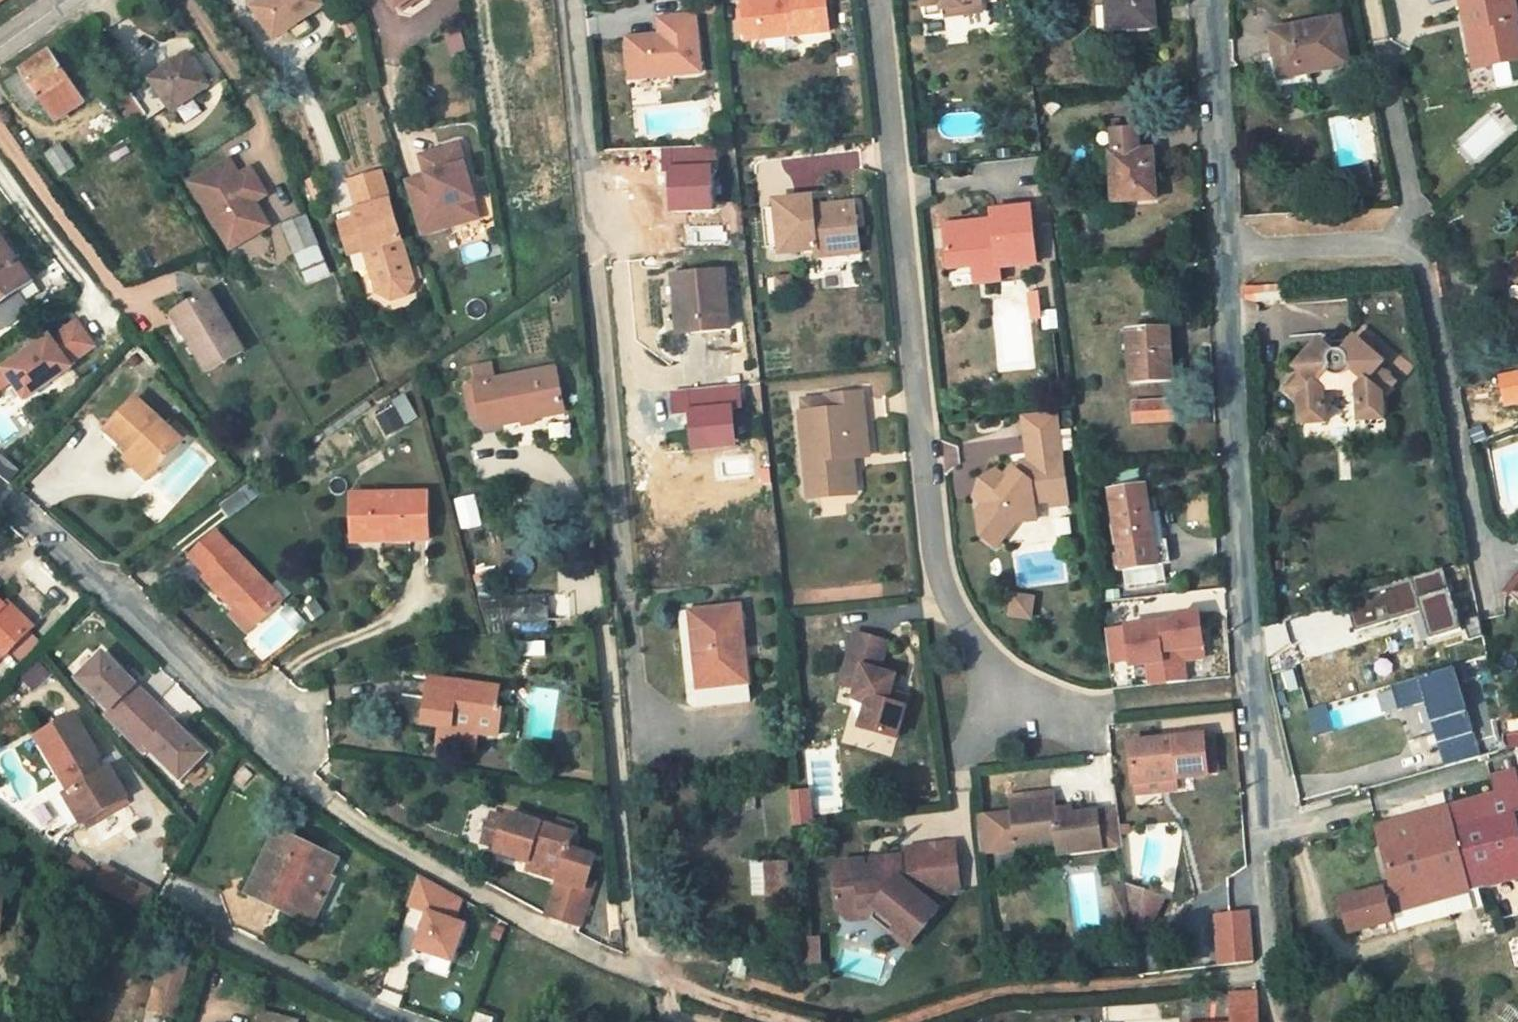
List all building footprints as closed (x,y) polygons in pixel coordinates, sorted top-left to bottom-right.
[(255,29),(278,61),(327,27),(308,0),(299,0),(255,29)] [(402,27),(439,0),(383,0),(402,27)] [(746,1),(751,40),(832,30),(828,0),(751,0),(746,1)] [(923,9),(940,6),(941,11),(963,8),(962,3),(980,1),(980,0),(922,0),(923,9)] [(1106,30),(1151,27),(1150,0),(1104,0),(1106,30)] [(1517,57),(1517,55),(1511,19),(1515,17),(1512,0),(1459,0),(1460,4),(1465,2),(1468,19),(1463,20),(1466,38),(1474,41),(1476,55),(1489,62),(1517,57)] [(940,6),(923,9),(925,20),(982,12),(980,1),(962,3),(963,8),(941,11),(940,6)] [(712,71),(708,15),(671,18),(672,34),(670,34),(670,38),(662,38),(662,35),(639,36),(642,77),(712,71)] [(1332,18),(1270,34),(1280,81),(1344,64),(1332,18)] [(1474,41),(1466,38),(1471,65),(1489,62),(1476,55),(1474,41)] [(200,48),(161,75),(183,107),(221,79),(200,48)] [(1496,84),(1517,82),(1517,63),(1495,65),(1496,84)] [(78,101),(59,72),(37,87),(16,101),(36,130),(49,121),(63,142),(82,130),(68,108),(78,101)] [(93,122),(78,101),(68,108),(82,130),(93,122)] [(150,129),(135,106),(123,115),(138,137),(150,129)] [(1141,127),(1098,129),(1101,180),(1114,179),(1116,201),(1150,200),(1158,199),(1157,186),(1157,164),(1143,164),(1142,155),(1141,127)] [(472,200),(457,144),(420,154),(425,174),(427,180),(405,187),(417,232),(464,220),(460,203),(472,200)] [(1156,155),(1142,155),(1143,164),(1157,164),(1156,155)] [(76,156),(62,164),(75,186),(90,177),(76,156)] [(1368,167),(1344,173),(1349,188),(1371,182),(1368,167)] [(427,180),(425,174),(403,180),(405,187),(427,180)] [(232,178),(189,202),(222,260),(264,236),(255,220),(267,214),(256,193),(248,198),(244,192),(241,194),(232,178)] [(408,296),(379,185),(348,192),(356,222),(335,227),(345,266),(360,263),(371,304),(385,313),(400,309),(408,296)] [(460,203),(464,220),(477,216),(472,200),(460,203)] [(991,218),(942,224),(948,268),(972,265),(997,262),(997,266),(1035,262),(1028,204),(990,209),(991,218)] [(222,260),(227,269),(269,245),(264,236),(222,260)] [(799,237),(763,242),(764,249),(769,288),(770,295),(805,290),(805,298),(827,295),(826,288),(839,286),(836,263),(843,262),(840,243),(800,248),(799,237)] [(299,245),(277,254),(300,311),(322,302),(299,245)] [(0,258),(0,321),(34,298),(5,255),(0,258)] [(847,292),(843,262),(836,263),(839,286),(826,288),(827,295),(847,292)] [(997,262),(972,265),(975,283),(999,280),(997,266),(997,262)] [(681,332),(730,327),(725,268),(675,273),(681,332)] [(1039,298),(1030,299),(1031,318),(1042,316),(1039,298)] [(213,305),(173,329),(186,353),(190,351),(211,386),(248,364),(213,305)] [(1167,328),(1126,330),(1130,384),(1171,380),(1167,328)] [(81,371),(106,353),(88,329),(63,347),(61,344),(0,388),(0,406),(8,400),(7,398),(22,387),(37,408),(83,374),(81,371)] [(1286,392),(1300,401),(1315,386),(1324,391),(1358,386),(1361,419),(1383,415),(1382,396),(1394,381),(1374,367),(1377,364),(1346,343),(1342,349),(1344,351),(1342,354),(1338,351),(1336,350),(1334,350),(1333,351),(1331,352),(1330,354),(1328,356),(1324,354),(1327,351),(1320,345),(1296,371),(1301,375),(1286,392)] [(550,367),(472,381),(474,391),(465,393),(471,416),(478,414),(480,427),(525,418),(558,411),(550,367)] [(1517,402),(1517,371),(1500,375),(1506,405),(1517,402)] [(1326,421),(1324,391),(1315,386),(1300,401),(1301,425),(1326,421)] [(384,433),(417,422),(409,397),(376,408),(384,433)] [(866,426),(863,399),(829,403),(830,417),(803,419),(812,493),(819,499),(851,495),(857,488),(856,476),(848,470),(847,459),(853,451),(851,428),(866,426)] [(1171,400),(1131,402),(1131,418),(1171,415),(1171,400)] [(149,406),(116,439),(141,461),(145,457),(166,478),(192,451),(180,438),(149,406)] [(1053,414),(1019,420),(1022,441),(1055,437),(1053,414)] [(866,426),(851,428),(853,451),(847,459),(870,456),(866,426)] [(1480,426),(1469,430),(1474,443),(1485,439),(1480,426)] [(186,432),(180,438),(192,451),(198,444),(186,432)] [(1065,510),(1055,437),(1022,441),(1025,470),(1027,476),(1012,478),(1005,487),(1000,484),(992,478),(977,488),(971,506),(980,513),(975,521),(979,544),(994,555),(1002,545),(997,542),(1009,525),(1016,530),(1034,527),(1031,509),(1049,507),(1050,512),(1065,510)] [(145,457),(141,461),(134,467),(156,488),(166,478),(145,457)] [(1010,471),(1000,484),(1005,487),(1012,478),(1027,476),(1025,470),(1010,471)] [(1143,489),(1108,494),(1117,549),(1118,556),(1120,568),(1121,573),(1122,573),(1162,567),(1164,566),(1160,543),(1151,543),(1148,522),(1143,489)] [(425,497),(351,499),(351,535),(380,536),(380,543),(426,542),(425,497)] [(1158,521),(1148,522),(1151,543),(1160,543),(1158,521)] [(380,536),(351,535),(351,544),(380,543),(380,536)] [(275,639),(208,567),(183,591),(200,609),(196,612),(220,638),(224,634),(231,642),(227,646),(221,651),(240,671),(250,662),(250,663),(275,639)] [(1162,567),(1122,573),(1126,593),(1165,587),(1162,567)] [(1454,629),(1434,568),(1337,599),(1348,631),(1413,611),(1424,607),(1433,636),(1454,629)] [(489,593),(488,629),(549,625),(549,592),(531,592),(489,593)] [(1032,599),(1012,596),(1011,605),(1030,609),(1032,599)] [(35,626),(8,597),(3,605),(0,602),(0,658),(35,626)] [(753,678),(748,604),(706,607),(689,608),(694,682),(753,678)] [(1030,609),(1011,605),(1009,616),(1028,619),(1030,609)] [(1424,607),(1413,611),(1423,640),(1433,636),(1424,607)] [(1159,622),(1168,680),(1186,679),(1186,660),(1203,658),(1199,613),(1174,615),(1175,621),(1159,622)] [(1159,622),(1105,626),(1110,659),(1130,657),(1130,662),(1150,661),(1152,681),(1168,680),(1159,622)] [(224,634),(220,638),(227,646),(231,642),(224,634)] [(98,649),(68,679),(121,731),(151,701),(98,649)] [(1474,759),(1446,670),(1383,689),(1391,713),(1419,705),(1439,770),(1474,759)] [(878,680),(845,671),(832,722),(848,726),(845,737),(859,740),(852,765),(889,775),(899,734),(881,729),(886,713),(870,709),(878,680)] [(38,687),(24,673),(7,690),(21,704),(38,687)] [(424,678),(423,694),(429,695),(428,705),(422,705),(421,722),(436,723),(475,727),(495,729),(497,703),(493,703),(494,683),(424,675),(424,678)] [(753,678),(694,682),(694,697),(700,702),(754,698),(753,678)] [(121,731),(175,781),(205,753),(151,701),(121,731)] [(475,727),(436,723),(435,743),(474,747),(475,727)] [(1201,737),(1129,742),(1131,783),(1158,781),(1171,780),(1204,778),(1201,737)] [(78,747),(41,769),(67,812),(73,808),(80,819),(73,823),(68,826),(86,855),(130,829),(112,800),(110,801),(78,747)] [(1172,792),(1171,780),(1158,781),(1131,783),(1133,801),(1137,805),(1156,804),(1159,800),(1159,792),(1172,792)] [(1509,782),(1512,799),(1517,827),(1517,780),(1509,782)] [(1448,815),(1512,799),(1509,782),(1443,798),(1448,815)] [(1119,800),(1098,803),(1072,807),(1072,804),(1056,806),(1054,794),(1041,796),(1040,791),(1011,796),(1013,806),(1018,842),(1059,836),(1061,846),(1103,840),(1124,837),(1119,800)] [(1370,816),(1374,833),(1448,815),(1443,798),(1370,816)] [(1512,799),(1448,815),(1462,870),(1466,883),(1517,873),(1517,827),(1512,799)] [(1013,806),(988,810),(993,846),(1018,842),(1013,806)] [(73,808),(67,812),(73,823),(80,819),(73,808)] [(993,846),(988,810),(977,811),(981,847),(993,846)] [(512,812),(509,822),(501,845),(498,852),(531,863),(563,874),(561,881),(548,918),(581,930),(591,902),(584,899),(590,883),(598,860),(572,851),(577,836),(512,812)] [(1374,833),(1385,878),(1386,881),(1392,903),(1450,888),(1446,873),(1462,870),(1448,815),(1374,833)] [(494,816),(485,841),(501,845),(509,822),(494,816)] [(307,844),(284,833),(274,851),(277,852),(273,860),(271,859),(252,897),(279,910),(285,900),(293,905),(291,910),(314,920),(323,903),(327,905),(330,899),(327,897),(335,880),(329,877),(338,859),(315,848),(313,853),(304,849),(307,844)] [(1059,836),(1018,842),(1019,852),(1061,846),(1059,836)] [(315,848),(307,844),(304,849),(313,853),(315,848)] [(561,881),(563,874),(531,863),(528,869),(561,881)] [(1466,883),(1462,870),(1446,873),(1450,888),(1392,903),(1397,921),(1450,907),(1449,905),(1471,899),(1466,883)] [(422,874),(411,906),(432,913),(419,949),(456,962),(469,925),(458,921),(466,898),(422,874)] [(953,926),(947,879),(900,885),(894,893),(877,895),(877,902),(858,905),(857,897),(835,901),(828,908),(833,948),(863,945),(870,944),(894,963),(891,967),(906,978),(932,945),(925,939),(924,930),(953,926)] [(1397,921),(1386,881),(1336,895),(1347,934),(1397,921)] [(597,886),(590,883),(584,899),(591,902),(597,886)] [(1125,883),(1113,885),(1118,923),(1131,922),(1125,883)] [(1166,896),(1125,883),(1131,922),(1151,926),(1166,896)] [(781,893),(759,894),(760,923),(792,923),(791,905),(781,905),(781,893)] [(877,895),(857,897),(858,905),(877,902),(877,895)] [(293,905),(285,900),(279,910),(288,914),(291,910),(293,905)] [(1247,911),(1212,916),(1219,966),(1253,961),(1247,911)] [(171,1018),(184,970),(160,963),(147,1011),(171,1018)] [(1259,995),(1232,996),(1232,1021),(1261,1021),(1259,995)] [(263,1011),(259,1021),(301,1021),(263,1011)] [(477,1013),(474,1021),(493,1021),(494,1019),(477,1013)]
